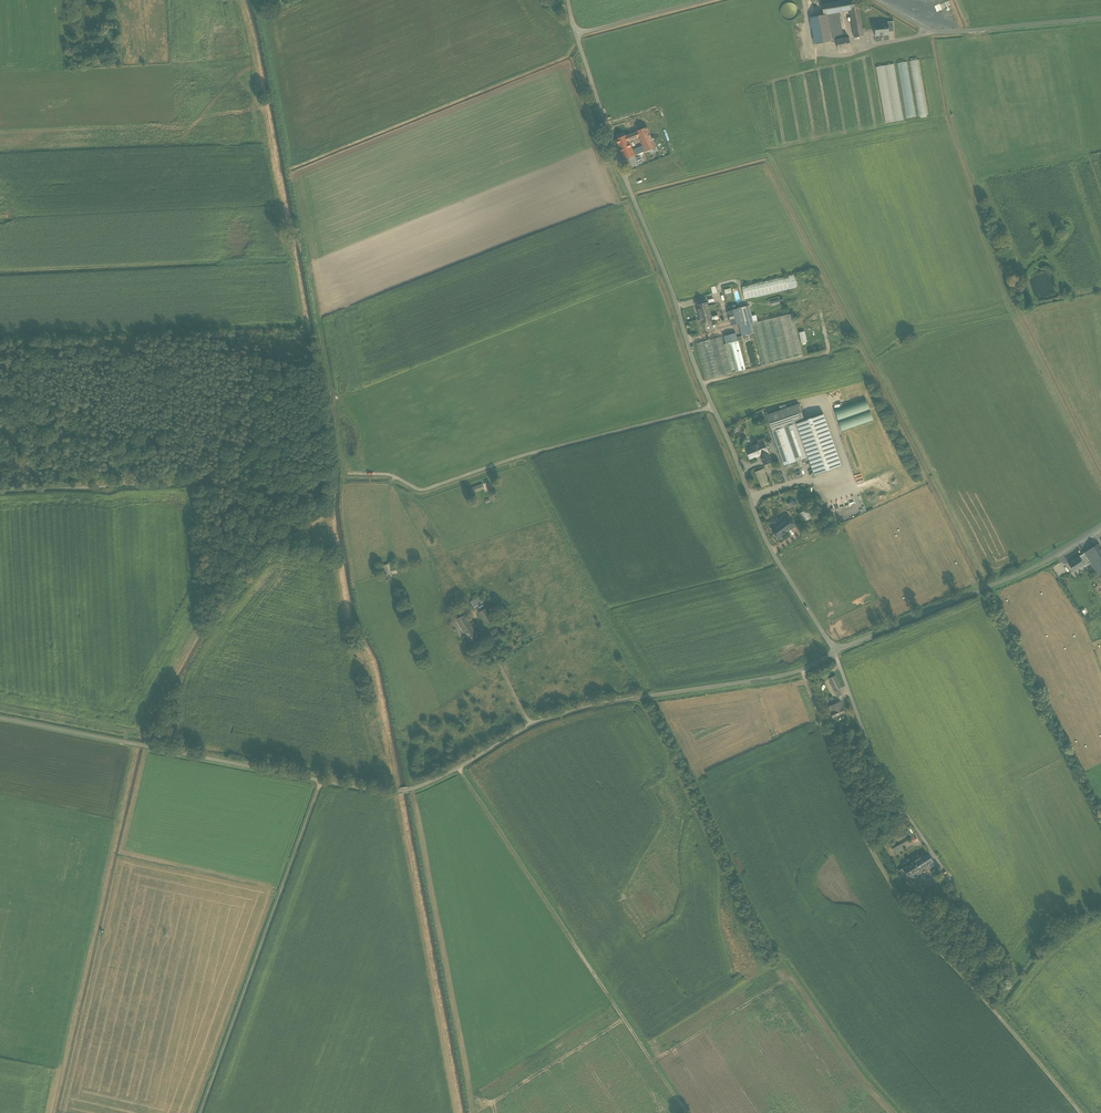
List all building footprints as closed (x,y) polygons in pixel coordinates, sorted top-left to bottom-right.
[(840,1),(842,12),(850,11),(859,9),(857,0),(846,0),(840,1)] [(840,1),(822,4),(823,15),(838,13),(842,12),(840,1)] [(798,15),(798,12),(798,8),(796,5),(793,4),(789,3),(786,4),(783,6),(781,9),(780,12),(781,15),(783,18),(786,20),(789,21),(793,20),(796,18),(798,15)] [(859,9),(850,11),(855,37),(864,35),(859,9)] [(838,13),(823,15),(810,17),(815,44),(831,41),(830,36),(843,33),(838,13)] [(887,24),(878,24),(877,23),(875,23),(873,25),(873,27),(875,29),(875,36),(889,35),(888,32),(888,24),(887,24)] [(843,33),(830,36),(831,41),(831,42),(837,41),(838,50),(851,48),(849,38),(846,39),(845,33),(843,33)] [(919,61),(909,62),(918,116),(928,114),(919,61)] [(907,63),(897,64),(906,118),(916,116),(907,63)] [(655,147),(647,127),(637,131),(639,136),(643,146),(645,151),(655,147)] [(637,131),(627,135),(629,140),(639,136),(637,131)] [(621,153),(632,149),(629,140),(627,135),(616,140),(621,153)] [(643,146),(633,150),(635,155),(645,151),(643,146)] [(632,149),(621,153),(624,159),(635,155),(633,150),(632,149)] [(794,274),(742,287),(745,299),(797,286),(794,274)] [(700,304),(697,305),(702,323),(705,323),(707,331),(717,328),(715,320),(719,319),(718,315),(711,317),(707,303),(707,302),(700,304)] [(749,305),(741,307),(745,321),(749,334),(754,333),(751,323),(754,323),(752,316),(749,305)] [(737,309),(728,312),(732,324),(739,322),(745,321),(741,307),(736,308),(737,309)] [(754,323),(751,323),(754,333),(761,365),(803,355),(793,313),(757,322),(754,323)] [(745,321),(739,322),(742,336),(749,334),(745,321)] [(801,342),(808,341),(805,330),(799,332),(801,342)] [(736,333),(724,336),(725,341),(724,341),(732,372),(746,369),(738,338),(737,338),(736,333)] [(731,373),(722,336),(710,339),(719,376),(731,373)] [(745,340),(743,342),(749,365),(752,366),(757,365),(758,362),(753,339),(751,338),(745,340)] [(710,339),(703,341),(712,378),(719,376),(710,339)] [(712,378),(703,341),(695,343),(705,379),(712,378)] [(866,398),(834,409),(842,431),(873,420),(866,398)] [(799,404),(766,415),(772,431),(784,427),(796,423),(804,420),(799,404)] [(804,420),(796,423),(808,457),(814,475),(842,465),(824,413),(804,420)] [(808,457),(796,423),(784,427),(792,450),(796,462),(808,457)] [(784,427),(772,431),(780,454),(792,450),(784,427)] [(763,442),(759,444),(757,444),(754,445),(752,446),(752,447),(746,449),(750,459),(760,455),(761,456),(768,453),(763,442)] [(792,450),(780,454),(784,465),(796,462),(792,450)] [(768,453),(761,456),(764,464),(772,461),(768,453)] [(763,468),(755,472),(761,487),(770,484),(763,468)] [(470,489),(472,494),(483,491),(481,485),(470,489)] [(791,499),(788,503),(794,507),(797,503),(791,499)] [(811,518),(808,509),(800,513),(803,521),(811,518)] [(788,517),(772,530),(778,538),(788,531),(784,525),(790,520),(788,517)] [(790,520),(784,525),(788,531),(795,526),(790,520)] [(1084,553),(1090,563),(1098,576),(1100,574),(1100,548),(1098,544),(1084,553)] [(1079,556),(1068,563),(1074,572),(1084,565),(1085,567),(1090,563),(1084,553),(1079,557),(1079,556)] [(389,564),(381,567),(385,578),(393,576),(389,564)] [(479,597),(471,602),(474,608),(483,603),(479,597)] [(461,608),(452,613),(456,620),(465,615),(461,608)] [(487,608),(478,613),(485,625),(494,620),(487,608)] [(465,615),(456,620),(460,625),(468,620),(465,615)] [(460,625),(456,620),(451,623),(460,638),(465,635),(460,625)] [(468,620),(460,625),(465,635),(474,630),(468,620)] [(474,630),(465,635),(470,643),(479,638),(474,630)] [(835,676),(829,679),(835,691),(839,689),(841,688),(835,676)] [(834,711),(830,713),(832,718),(845,712),(840,701),(831,705),(834,711)] [(908,830),(897,835),(898,839),(910,833),(908,830)] [(898,844),(893,847),(896,853),(902,850),(898,844)] [(922,856),(927,865),(933,861),(928,853),(922,856)] [(927,865),(922,856),(903,868),(909,877),(909,876),(915,872),(917,876),(924,871),(922,868),(927,865)] [(909,876),(909,877),(903,868),(898,871),(907,886),(913,882),(909,876)] [(907,886),(913,894),(919,890),(914,882),(913,882),(907,886)] [(947,934),(949,937),(958,932),(956,928),(947,934)]
